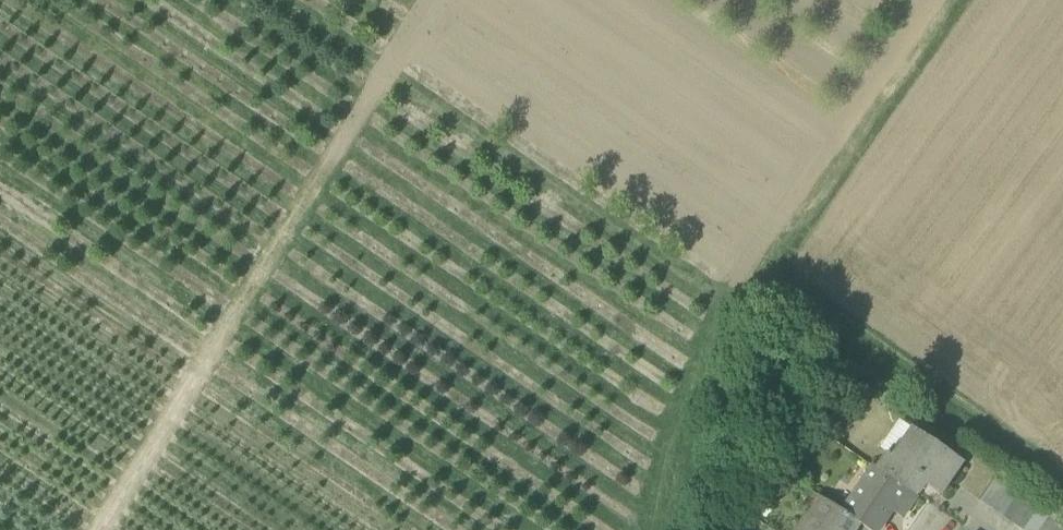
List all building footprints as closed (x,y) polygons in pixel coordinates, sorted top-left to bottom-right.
[(891,459),(911,430),(899,422),(879,451),(886,455),(891,459)] [(886,455),(876,471),(915,497),(922,487),(938,497),(961,463),(911,430),(891,459),(886,455)] [(842,513),(858,524),(867,529),(875,529),(888,512),(900,520),(915,497),(876,471),(872,468),(842,513)] [(980,502),(1001,517),(1016,495),(1005,488),(994,481),(980,502)] [(1001,517),(1012,524),(1027,503),(1016,495),(1001,517)] [(826,502),(820,499),(799,529),(814,529),(815,528),(811,524),(826,502)] [(814,529),(855,529),(858,524),(842,513),(826,502),(811,524),(815,528),(814,529)] [(1020,529),(1024,529),(1038,510),(1027,503),(1012,524),(1020,529)] [(1048,517),(1038,510),(1024,529),(1040,529),(1048,517)] [(1059,525),(1048,517),(1040,529),(1056,529),(1059,525)]
